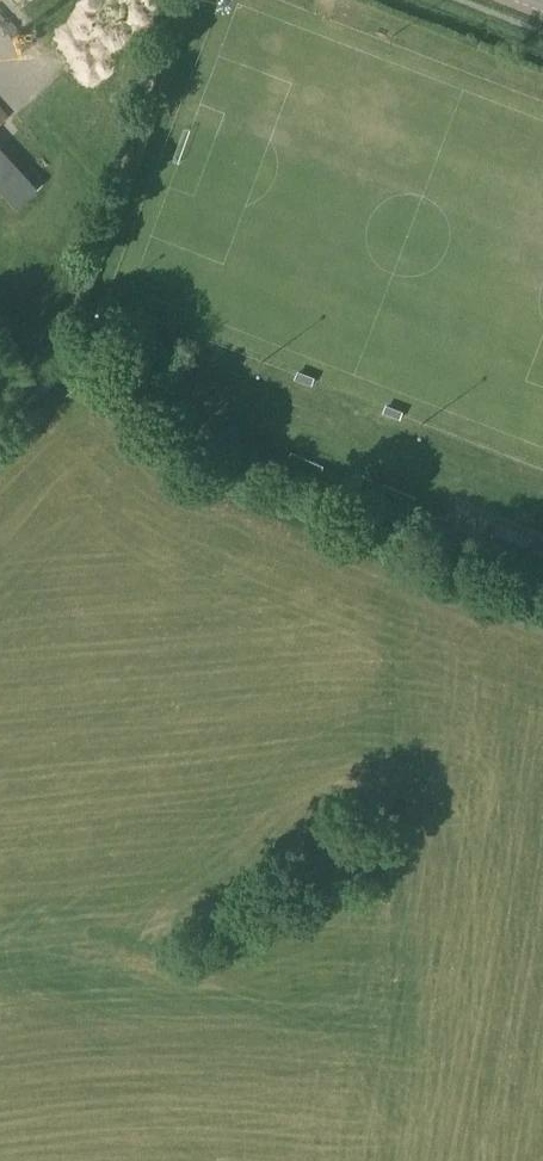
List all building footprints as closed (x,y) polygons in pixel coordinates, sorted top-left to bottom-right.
[(15,207),(36,188),(0,148),(0,190),(15,207)]
